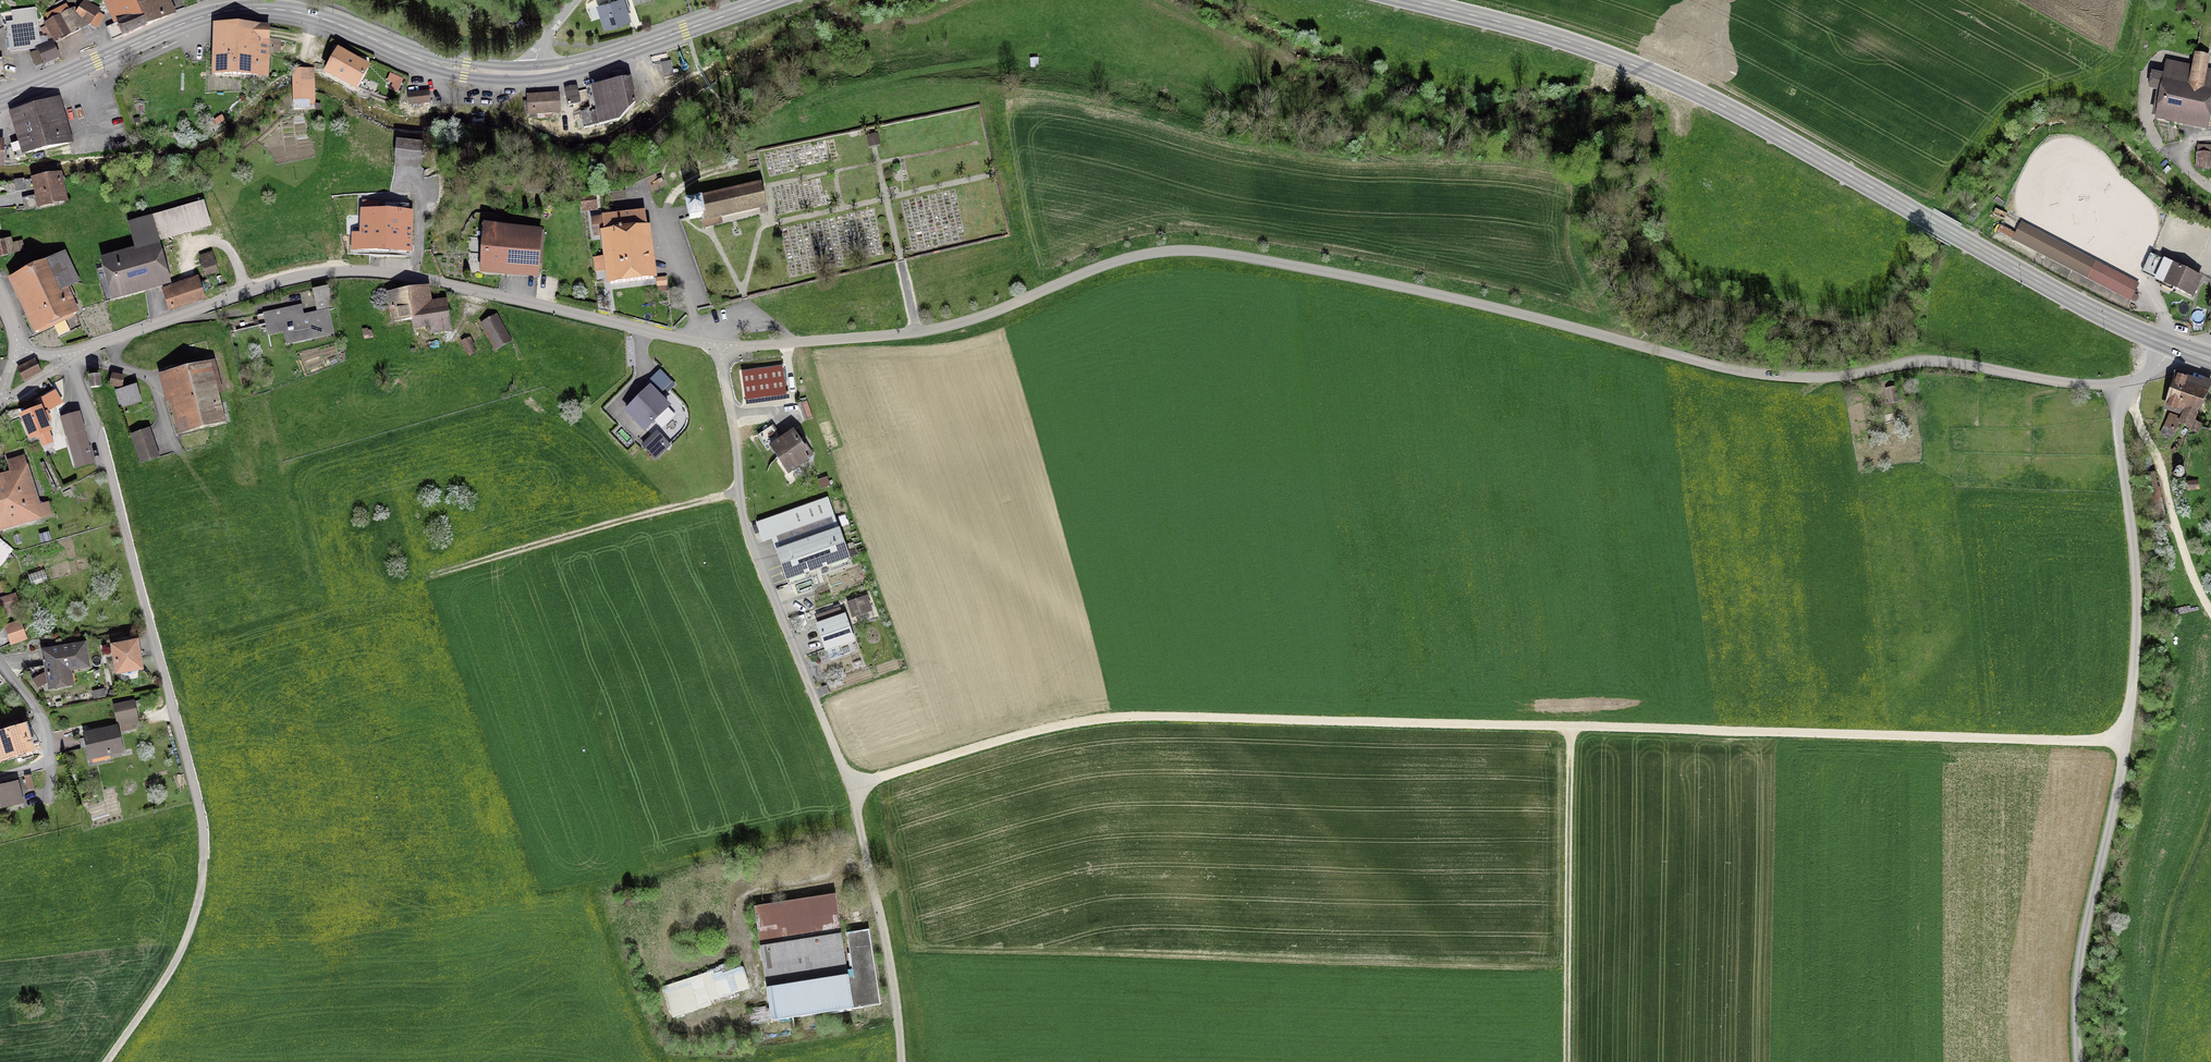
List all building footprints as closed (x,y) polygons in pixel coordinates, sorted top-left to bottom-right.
[(99,12),(101,9),(86,0),(84,0),(76,11),(74,7),(69,9),(66,3),(45,14),(48,20),(44,23),(54,43),(91,24),(97,28),(106,16),(99,12)] [(137,0),(103,0),(113,24),(106,27),(112,40),(122,36),(122,37),(147,26),(147,24),(137,0)] [(177,13),(171,0),(137,0),(147,24),(177,13)] [(628,19),(625,10),(629,8),(627,0),(615,0),(615,1),(599,6),(606,27),(628,19)] [(40,45),(36,7),(11,11),(13,21),(6,22),(10,53),(35,50),(34,46),(40,45)] [(268,28),(216,26),(214,74),(267,75),(267,57),(259,57),(259,45),(267,45),(268,28)] [(286,42),(287,31),(276,29),(276,40),(286,42)] [(60,58),(52,40),(36,47),(37,50),(29,53),(35,67),(43,64),(44,65),(60,58)] [(358,88),(368,69),(336,52),(327,70),(354,84),(353,86),(358,88)] [(1039,59),(1030,61),(1031,68),(1040,67),(1039,59)] [(2164,59),(2153,118),(2210,130),(2210,107),(2206,106),(2210,81),(2210,69),(2164,59)] [(670,61),(661,63),(664,78),(673,76),(670,61)] [(294,100),(314,99),(313,70),(293,70),(294,100)] [(599,87),(586,90),(591,112),(581,114),(584,128),(619,121),(635,103),(629,78),(599,85),(599,87)] [(408,94),(409,104),(430,102),(429,92),(408,94)] [(578,92),(566,94),(568,105),(580,103),(578,92)] [(558,94),(528,96),(529,114),(559,112),(558,94)] [(58,99),(12,113),(21,142),(11,145),(15,159),(25,156),(25,154),(68,144),(58,99)] [(877,134),(866,136),(868,148),(880,145),(877,134)] [(395,156),(423,159),(424,144),(397,141),(395,156)] [(0,144),(0,164),(0,162),(9,161),(9,158),(7,158),(7,150),(0,151),(0,144)] [(34,179),(38,195),(40,205),(69,199),(64,177),(59,177),(58,175),(34,179)] [(543,190),(545,179),(534,177),(532,188),(543,190)] [(702,217),(702,221),(766,206),(761,184),(697,199),(698,203),(687,206),(690,219),(702,217)] [(25,209),(40,205),(38,195),(23,198),(25,209)] [(582,210),(597,208),(595,195),(580,197),(582,210)] [(362,210),(360,249),(412,251),(414,212),(378,211),(378,203),(363,202),(363,211),(362,210)] [(152,218),(158,238),(207,224),(201,204),(152,218)] [(646,227),(644,212),(603,217),(603,218),(592,219),(594,236),(604,235),(610,284),(653,278),(650,250),(651,250),(649,229),(647,230),(647,227),(646,227)] [(158,238),(152,218),(129,225),(136,251),(103,260),(113,298),(176,280),(174,273),(171,274),(170,272),(167,273),(158,238)] [(2138,285),(2019,223),(2010,241),(2129,302),(2138,285)] [(509,274),(509,270),(526,271),(525,275),(538,276),(541,230),(483,225),(481,271),(509,274)] [(10,238),(0,241),(0,254),(8,251),(9,254),(14,253),(14,252),(24,249),(22,242),(13,245),(10,238)] [(64,289),(78,282),(63,252),(10,279),(36,332),(75,313),(64,289)] [(212,254),(200,258),(206,275),(217,271),(212,254)] [(2197,279),(2163,264),(2156,281),(2189,296),(2197,279)] [(218,284),(221,285),(224,284),(225,281),(223,278),(220,277),(217,278),(216,281),(218,284)] [(171,309),(202,298),(200,292),(214,287),(211,279),(178,290),(179,292),(167,296),(171,309)] [(327,287),(314,290),(318,309),(332,306),(327,287)] [(449,329),(444,302),(430,304),(427,287),(388,293),(392,322),(412,319),(413,327),(432,325),(433,331),(449,329)] [(289,343),(334,333),(331,319),(328,320),(326,310),(288,319),(287,316),(290,315),(289,308),(264,314),(266,324),(284,320),(289,343)] [(510,340),(496,316),(482,324),(495,348),(510,340)] [(366,331),(360,332),(361,342),(371,341),(370,333),(366,334),(366,331)] [(463,342),(470,355),(476,352),(469,339),(463,342)] [(672,357),(665,361),(673,376),(680,372),(672,357)] [(35,361),(18,369),(24,380),(40,371),(35,361)] [(166,375),(181,432),(223,421),(208,365),(166,375)] [(782,366),(742,371),(745,400),(786,395),(782,366)] [(2210,425),(2210,386),(2178,374),(2164,411),(2210,428),(2210,425)] [(113,375),(111,385),(122,386),(123,377),(113,375)] [(98,378),(90,378),(91,388),(99,387),(98,378)] [(136,385),(116,391),(120,408),(140,402),(136,385)] [(1893,387),(1882,389),(1887,406),(1898,403),(1893,387)] [(650,389),(627,411),(645,429),(668,406),(650,389)] [(55,392),(39,400),(42,405),(58,397),(55,392)] [(40,410),(23,417),(31,437),(48,430),(40,410)] [(78,415),(63,420),(70,446),(86,441),(78,415)] [(758,436),(767,450),(772,447),(788,472),(807,460),(802,453),(805,451),(793,433),(780,441),(771,427),(758,436)] [(158,456),(148,430),(132,436),(141,462),(158,456)] [(665,448),(653,436),(643,446),(655,458),(665,448)] [(41,518),(23,457),(8,462),(12,473),(0,476),(0,530),(41,518)] [(2153,473),(2139,477),(2149,520),(2164,516),(2153,473)] [(827,477),(817,480),(820,488),(829,485),(827,477)] [(827,499),(757,524),(764,540),(772,537),(786,579),(848,558),(827,499)] [(54,532),(41,536),(43,544),(56,541),(54,532)] [(2,565),(6,559),(7,559),(8,558),(10,559),(12,556),(10,554),(13,550),(0,539),(0,564),(2,565)] [(44,569),(28,575),(32,585),(47,580),(44,569)] [(2,611),(13,607),(9,597),(5,598),(0,584),(0,605),(2,611)] [(848,603),(849,605),(852,615),(852,616),(871,610),(866,597),(848,603)] [(816,616),(819,625),(844,616),(844,618),(852,615),(849,605),(816,616)] [(852,640),(844,618),(844,616),(819,625),(818,626),(826,649),(828,648),(831,658),(842,655),(838,645),(852,640)] [(19,622),(5,627),(12,644),(25,638),(19,622)] [(137,642),(112,646),(117,673),(141,669),(137,642)] [(28,671),(41,690),(73,684),(70,670),(89,666),(85,644),(43,651),(46,668),(28,671)] [(119,720),(135,716),(132,703),(116,706),(119,720)] [(1,760),(20,754),(22,760),(33,757),(24,727),(0,734),(0,755),(1,760)] [(85,734),(90,758),(122,751),(117,727),(85,734)] [(31,775),(24,776),(27,790),(34,789),(31,775)] [(23,801),(18,783),(0,787),(0,807),(23,801)] [(754,907),(766,983),(847,970),(841,934),(835,894),(754,907)] [(841,934),(847,970),(766,983),(772,1021),(881,1004),(869,929),(841,934)] [(733,992),(741,990),(735,971),(727,973),(733,992)] [(708,976),(661,992),(669,1016),(716,1001),(708,976)]
